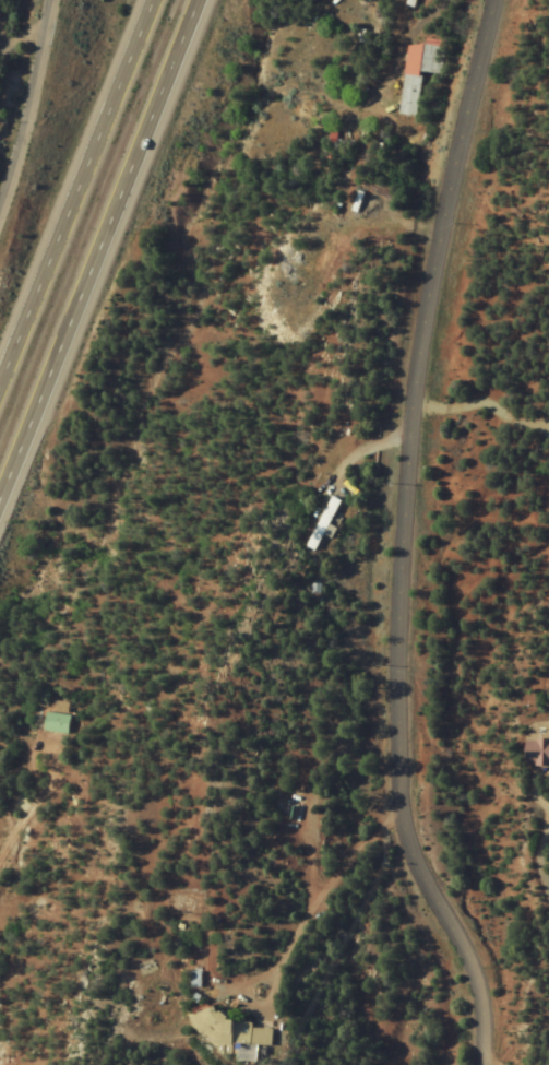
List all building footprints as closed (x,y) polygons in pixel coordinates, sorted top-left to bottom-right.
[(398,115),(416,117),(420,73),(439,75),(442,47),(406,43),(398,115)] [(324,534),(339,501),(326,495),(302,547),(313,552),(322,533),(324,534)] [(69,705),(57,702),(55,714),(46,712),(42,730),(66,736),(71,716),(67,714),(69,705)] [(548,765),(548,740),(522,740),(522,765),(548,765)] [(252,1064),(253,1047),(267,1048),(269,1024),(191,1016),(189,1035),(208,1037),(207,1047),(231,1049),(230,1061),(252,1064)]
